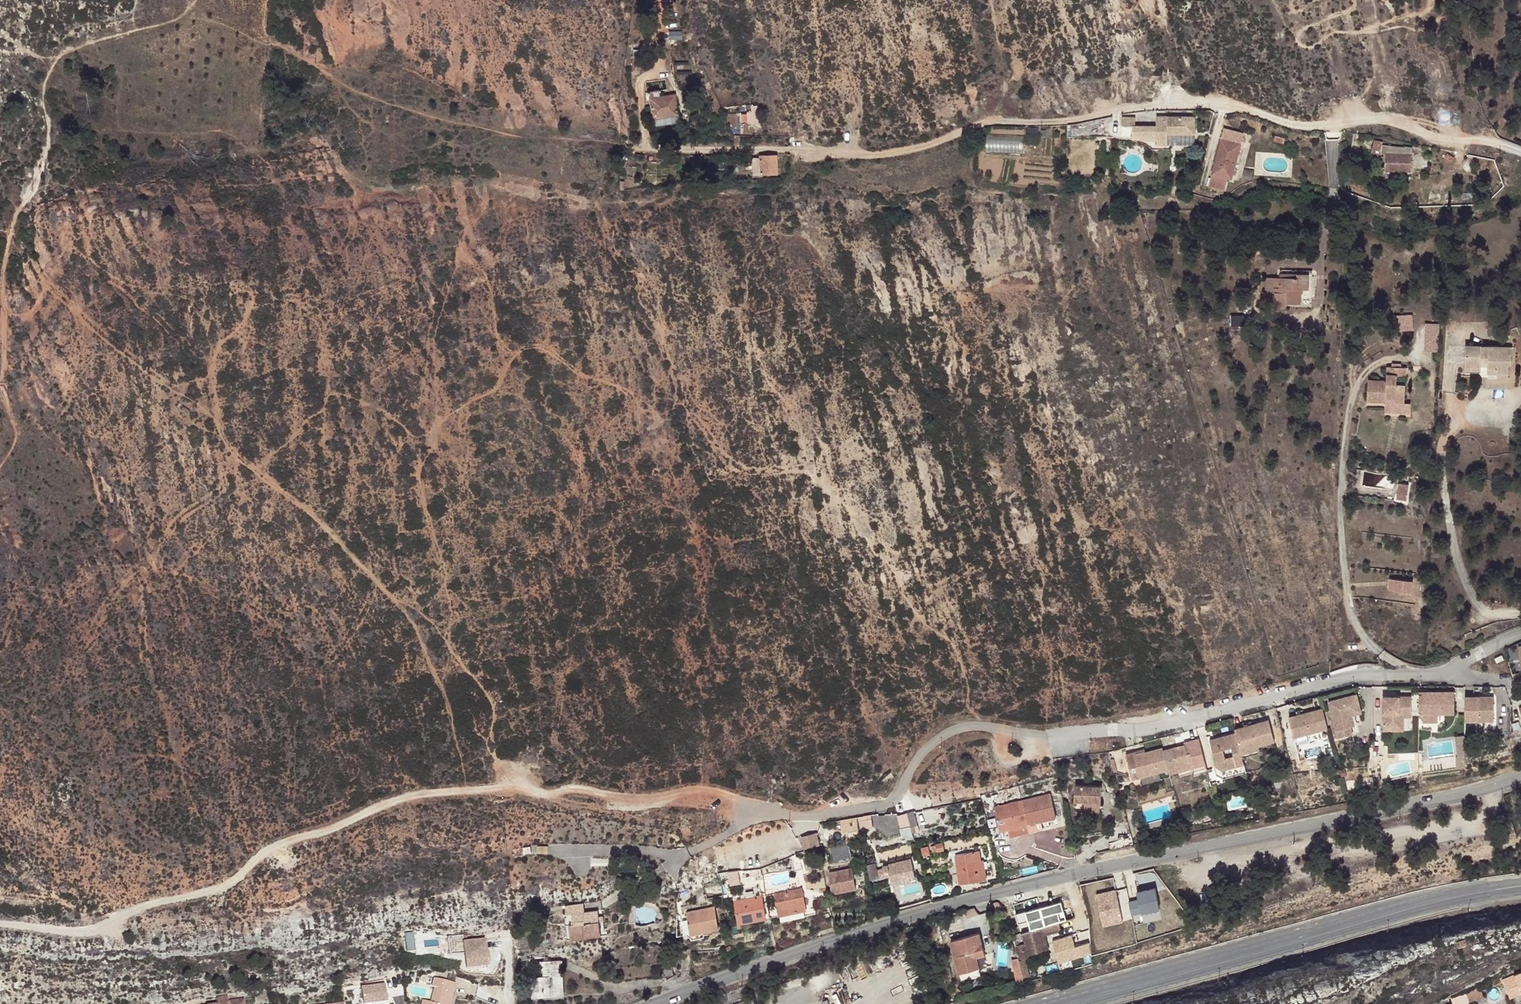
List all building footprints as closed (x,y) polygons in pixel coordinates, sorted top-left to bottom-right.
[(631,74),(639,74),(640,53),(633,52),(631,74)] [(674,74),(691,71),(689,61),(672,65),(674,74)] [(659,98),(659,93),(647,95),(646,90),(642,91),(643,102),(650,101),(652,118),(678,114),(674,96),(659,98)] [(747,127),(753,125),(748,105),(742,107),(743,113),(738,115),(742,128),(747,127)] [(1194,115),(1156,115),(1156,124),(1134,124),(1134,137),(1159,137),(1159,142),(1169,142),(1169,130),(1194,130),(1194,115)] [(1134,116),(1121,116),(1121,124),(1134,124),(1134,116)] [(1266,122),(1260,119),(1258,125),(1264,129),(1266,122)] [(1295,133),(1285,127),(1281,133),(1291,139),(1295,133)] [(1241,157),(1247,158),(1250,136),(1227,133),(1219,192),(1236,194),(1239,173),(1241,157)] [(1373,147),(1382,150),(1385,144),(1386,140),(1376,136),(1373,147)] [(1387,152),(1387,153),(1404,157),(1406,149),(1385,144),(1382,150),(1382,151),(1387,152)] [(1408,171),(1413,150),(1406,149),(1404,157),(1387,153),(1384,165),(1408,171)] [(752,176),(776,175),(775,155),(759,154),(759,160),(751,161),(752,176)] [(618,176),(626,177),(627,160),(618,160),(618,176)] [(1298,270),(1281,269),(1266,268),(1265,284),(1275,285),(1274,304),(1285,305),(1286,300),(1301,301),(1302,282),(1309,283),(1310,265),(1298,265),(1298,270)] [(1398,313),(1399,330),(1415,329),(1414,313),(1398,313)] [(1425,322),(1425,350),(1439,350),(1439,322),(1425,322)] [(1512,349),(1465,347),(1465,368),(1481,369),(1481,363),(1486,363),(1486,371),(1494,372),(1494,375),(1508,375),(1508,367),(1511,367),(1512,349)] [(1408,370),(1389,369),(1389,382),(1370,381),(1369,403),(1388,404),(1389,400),(1396,400),(1396,404),(1406,406),(1407,386),(1399,386),(1399,377),(1407,377),(1408,370)] [(1398,483),(1396,500),(1406,501),(1408,485),(1398,483)] [(1389,577),(1388,590),(1412,592),(1413,579),(1389,577)] [(1496,664),(1504,660),(1502,655),(1494,659),(1496,664)] [(1420,693),(1420,712),(1455,712),(1455,690),(1423,690),(1423,693),(1420,693)] [(1361,706),(1357,691),(1329,699),(1339,735),(1353,731),(1351,724),(1348,710),(1361,706)] [(1382,728),(1399,728),(1399,712),(1410,712),(1410,695),(1382,695),(1382,728)] [(1466,695),(1466,720),(1495,720),(1495,695),(1466,695)] [(1323,705),(1289,714),(1295,734),(1328,726),(1323,705)] [(1361,710),(1361,706),(1348,710),(1351,724),(1355,723),(1352,712),(1361,710)] [(1402,715),(1410,715),(1410,712),(1399,712),(1399,728),(1402,728),(1402,715)] [(1236,728),(1241,748),(1248,746),(1250,752),(1261,750),(1259,743),(1275,739),(1270,717),(1236,726),(1236,728)] [(1215,760),(1221,759),(1243,753),(1241,748),(1236,728),(1208,735),(1215,760)] [(1179,745),(1165,748),(1170,768),(1171,772),(1185,769),(1184,765),(1195,763),(1202,761),(1201,756),(1205,755),(1200,737),(1185,741),(1186,743),(1187,746),(1180,748),(1179,745)] [(1164,746),(1147,750),(1137,753),(1137,750),(1128,752),(1134,777),(1170,768),(1165,748),(1164,746)] [(1248,746),(1241,748),(1243,753),(1243,754),(1250,752),(1248,746)] [(1221,759),(1215,760),(1215,763),(1223,767),(1245,762),(1243,754),(1243,753),(1221,759)] [(1184,765),(1185,769),(1207,763),(1205,755),(1201,756),(1202,761),(1195,763),(1184,765)] [(1075,786),(1074,801),(1101,802),(1102,787),(1075,786)] [(1051,793),(994,806),(998,829),(1007,828),(1009,835),(1049,826),(1047,818),(1056,816),(1051,793)] [(914,807),(906,809),(909,822),(917,820),(914,807)] [(906,809),(896,812),(901,833),(912,830),(909,822),(906,809)] [(872,819),(859,822),(860,828),(873,826),(872,819)] [(853,824),(838,828),(841,837),(855,834),(853,824)] [(817,834),(802,838),(805,852),(820,849),(817,834)] [(1133,837),(1110,842),(1111,848),(1134,843),(1133,837)] [(850,845),(832,849),(835,863),(853,859),(850,845)] [(978,851),(954,856),(960,882),(986,876),(982,859),(980,859),(978,851)] [(908,859),(880,866),(882,872),(886,871),(889,883),(913,878),(908,859)] [(850,868),(826,873),(830,892),(854,887),(850,868)] [(1135,888),(1135,900),(1129,899),(1129,911),(1159,911),(1160,888),(1135,888)] [(1098,924),(1120,922),(1117,889),(1096,891),(1098,924)] [(798,895),(773,899),(776,921),(802,918),(798,895)] [(766,923),(763,901),(736,905),(740,927),(766,923)] [(998,903),(994,904),(994,911),(1004,911),(1004,908),(1001,905),(1000,903),(998,903)] [(584,905),(564,907),(565,915),(571,915),(572,925),(568,925),(570,940),(586,938),(586,935),(599,933),(597,912),(584,913),(584,905)] [(715,909),(688,913),(690,936),(718,932),(715,909)] [(571,915),(565,915),(563,916),(566,940),(570,940),(568,925),(572,925),(571,915)] [(1058,922),(1023,931),(1026,943),(1016,945),(1017,950),(1019,960),(1030,957),(1028,951),(1048,946),(1045,934),(1060,930),(1058,922)] [(484,932),(463,935),(465,954),(466,961),(488,958),(487,951),(484,932)] [(979,934),(951,941),(959,973),(965,972),(966,978),(975,976),(973,969),(979,968),(976,958),(984,955),(979,934)] [(1049,940),(1056,963),(1093,952),(1089,941),(1074,946),(1070,934),(1049,940)] [(681,943),(681,964),(690,964),(690,943),(681,943)] [(1019,960),(1017,950),(1008,953),(1010,964),(1014,980),(1023,978),(1019,962),(1019,960)] [(543,961),(544,970),(552,969),(552,977),(545,977),(534,978),(536,997),(547,996),(547,987),(552,987),(553,995),(564,994),(561,960),(543,961)] [(1503,974),(1510,990),(1520,986),(1520,988),(1520,966),(1503,974)] [(672,967),(659,968),(666,981),(674,979),(672,967)] [(544,970),(545,977),(552,977),(552,969),(544,970)] [(434,981),(437,982),(433,998),(430,997),(423,995),(420,1003),(447,1003),(445,1003),(446,998),(451,999),(456,978),(434,971),(432,980),(434,981)] [(1479,981),(1465,988),(1469,997),(1483,990),(1479,981)] [(357,985),(358,1003),(387,1002),(387,984),(357,985)] [(497,999),(482,995),(480,1003),(475,1003),(496,1003),(497,999)]
